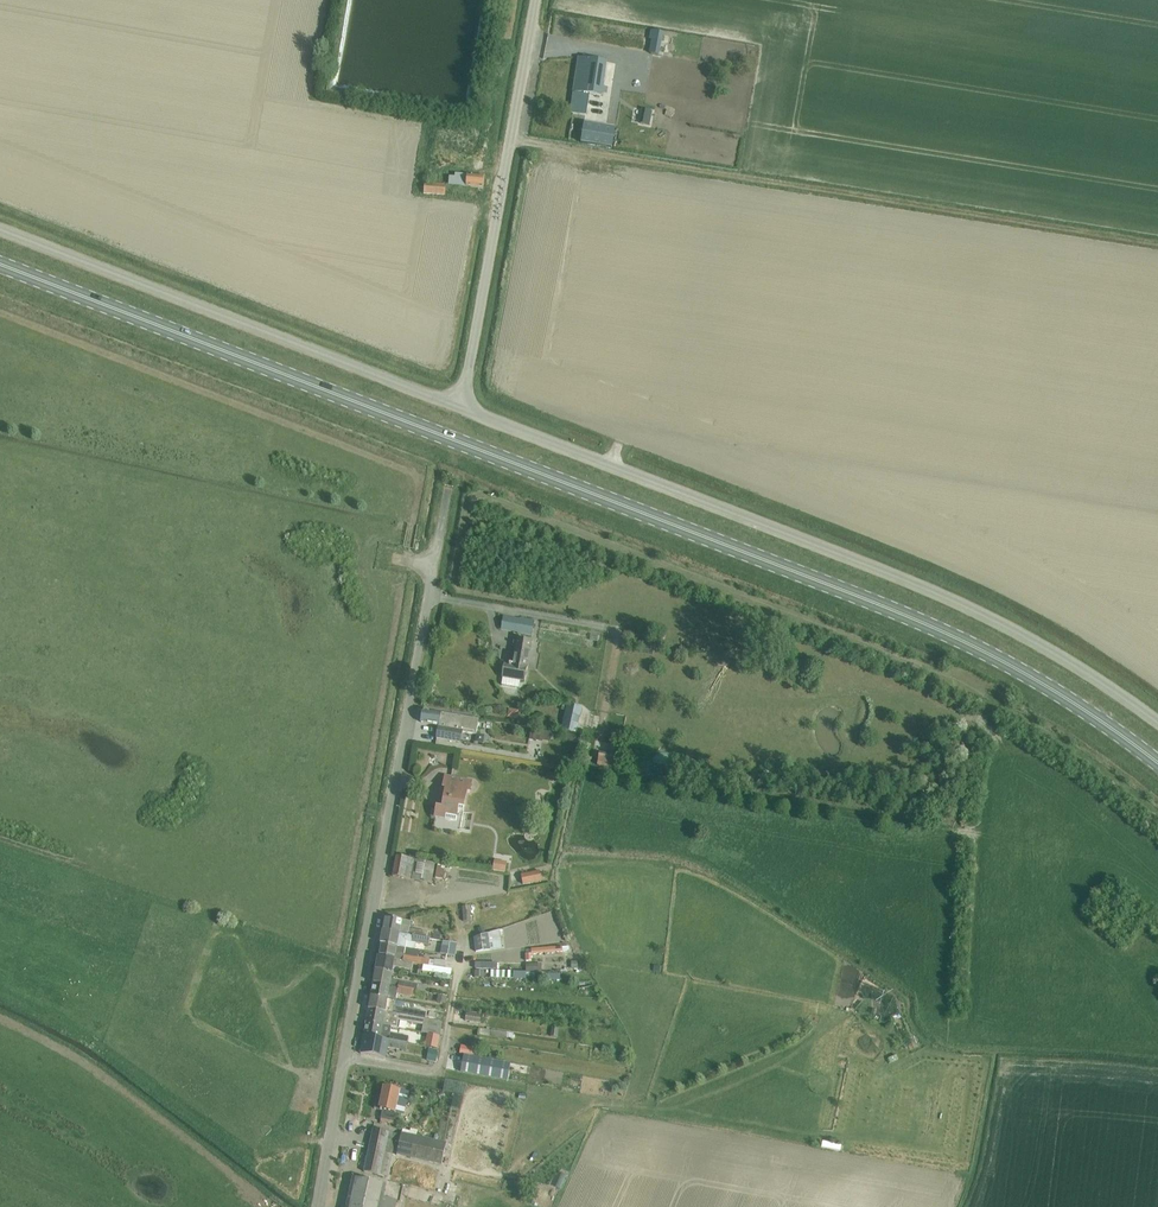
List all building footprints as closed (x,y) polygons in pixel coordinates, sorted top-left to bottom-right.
[(650,32),(648,40),(651,40),(648,53),(658,55),(661,41),(662,34),(650,32)] [(578,58),(570,114),(585,117),(588,95),(600,97),(605,62),(578,58)] [(584,124),(581,143),(611,149),(614,129),(584,124)] [(455,177),(449,177),(448,186),(483,189),(484,176),(467,175),(455,174),(455,177)] [(446,185),(424,183),(423,193),(445,196),(446,185)] [(520,618),(517,634),(532,636),(535,621),(520,618)] [(524,682),(531,641),(516,639),(511,665),(503,664),(501,678),(502,678),(501,685),(518,688),(520,681),(524,682)] [(567,706),(561,730),(576,733),(582,709),(567,706)] [(478,719),(422,710),(420,722),(438,725),(436,738),(460,742),(461,732),(476,735),(478,719)] [(532,731),(530,742),(542,744),(543,733),(532,731)] [(455,821),(457,811),(463,812),(466,792),(469,793),(471,781),(445,776),(442,788),(445,789),(442,807),(436,806),(434,817),(455,821)] [(431,884),(434,864),(421,861),(421,860),(396,856),(392,877),(431,884)] [(494,860),(492,870),(505,872),(506,862),(494,860)] [(445,865),(437,864),(434,877),(442,878),(445,865)] [(539,871),(528,873),(528,874),(530,883),(541,881),(539,872),(539,871)] [(469,907),(462,908),(463,922),(470,921),(469,907)] [(385,917),(382,931),(399,933),(426,938),(426,933),(408,930),(409,922),(385,917)] [(480,937),(473,939),(475,952),(502,948),(500,930),(480,937)] [(382,931),(380,944),(397,947),(404,948),(413,949),(414,943),(428,946),(430,939),(426,938),(399,933),(382,931)] [(442,942),(440,954),(454,957),(456,944),(442,942)] [(380,944),(378,957),(413,964),(426,966),(427,961),(403,956),(403,954),(404,948),(397,947),(380,944)] [(573,959),(570,951),(565,953),(568,962),(573,959)] [(378,957),(375,970),(392,973),(393,967),(412,971),(413,964),(378,957)] [(419,971),(434,973),(433,978),(449,980),(450,970),(419,966),(419,971)] [(375,970),(373,983),(389,986),(415,991),(426,992),(427,987),(416,985),(390,980),(392,973),(375,970)] [(491,970),(490,978),(525,979),(525,971),(491,970)] [(373,983),(370,996),(387,999),(394,1000),(396,993),(414,997),(414,995),(415,991),(389,986),(373,983)] [(438,994),(436,1003),(445,1004),(446,996),(438,994)] [(370,996),(368,1009),(385,1012),(424,1019),(425,1014),(393,1008),(394,1000),(387,999),(370,996)] [(368,1009),(366,1022),(382,1025),(395,1028),(397,1021),(422,1026),(420,1032),(427,1034),(437,1035),(440,1022),(427,1020),(424,1019),(385,1012),(368,1009)] [(432,1011),(430,1020),(444,1023),(446,1014),(432,1011)] [(481,1015),(465,1013),(464,1021),(480,1023),(481,1015)] [(366,1022),(363,1035),(380,1038),(399,1042),(406,1043),(407,1038),(381,1033),(382,1025),(366,1022)] [(559,1025),(552,1024),(550,1036),(557,1037),(559,1025)] [(478,1028),(477,1035),(490,1037),(491,1030),(478,1028)] [(564,1030),(563,1042),(579,1043),(580,1031),(564,1030)] [(427,1034),(424,1046),(435,1048),(437,1035),(427,1034)] [(363,1035),(360,1053),(384,1058),(386,1049),(398,1051),(399,1042),(380,1038),(363,1035)] [(460,1045),(459,1053),(467,1054),(472,1055),(474,1047),(460,1045)] [(428,1047),(426,1059),(434,1061),(436,1049),(428,1047)] [(465,1055),(461,1072),(506,1080),(510,1063),(465,1055)] [(378,1087),(374,1109),(381,1111),(379,1119),(395,1122),(396,1114),(404,1116),(408,1095),(398,1093),(399,1091),(378,1087)] [(396,1134),(373,1129),(363,1172),(387,1177),(392,1154),(391,1154),(396,1134)] [(441,1165),(446,1143),(401,1133),(396,1155),(441,1165)] [(561,1173),(556,1186),(560,1188),(566,1175),(561,1173)] [(352,1178),(346,1206),(394,1206),(396,1200),(382,1197),(385,1185),(352,1178)]
